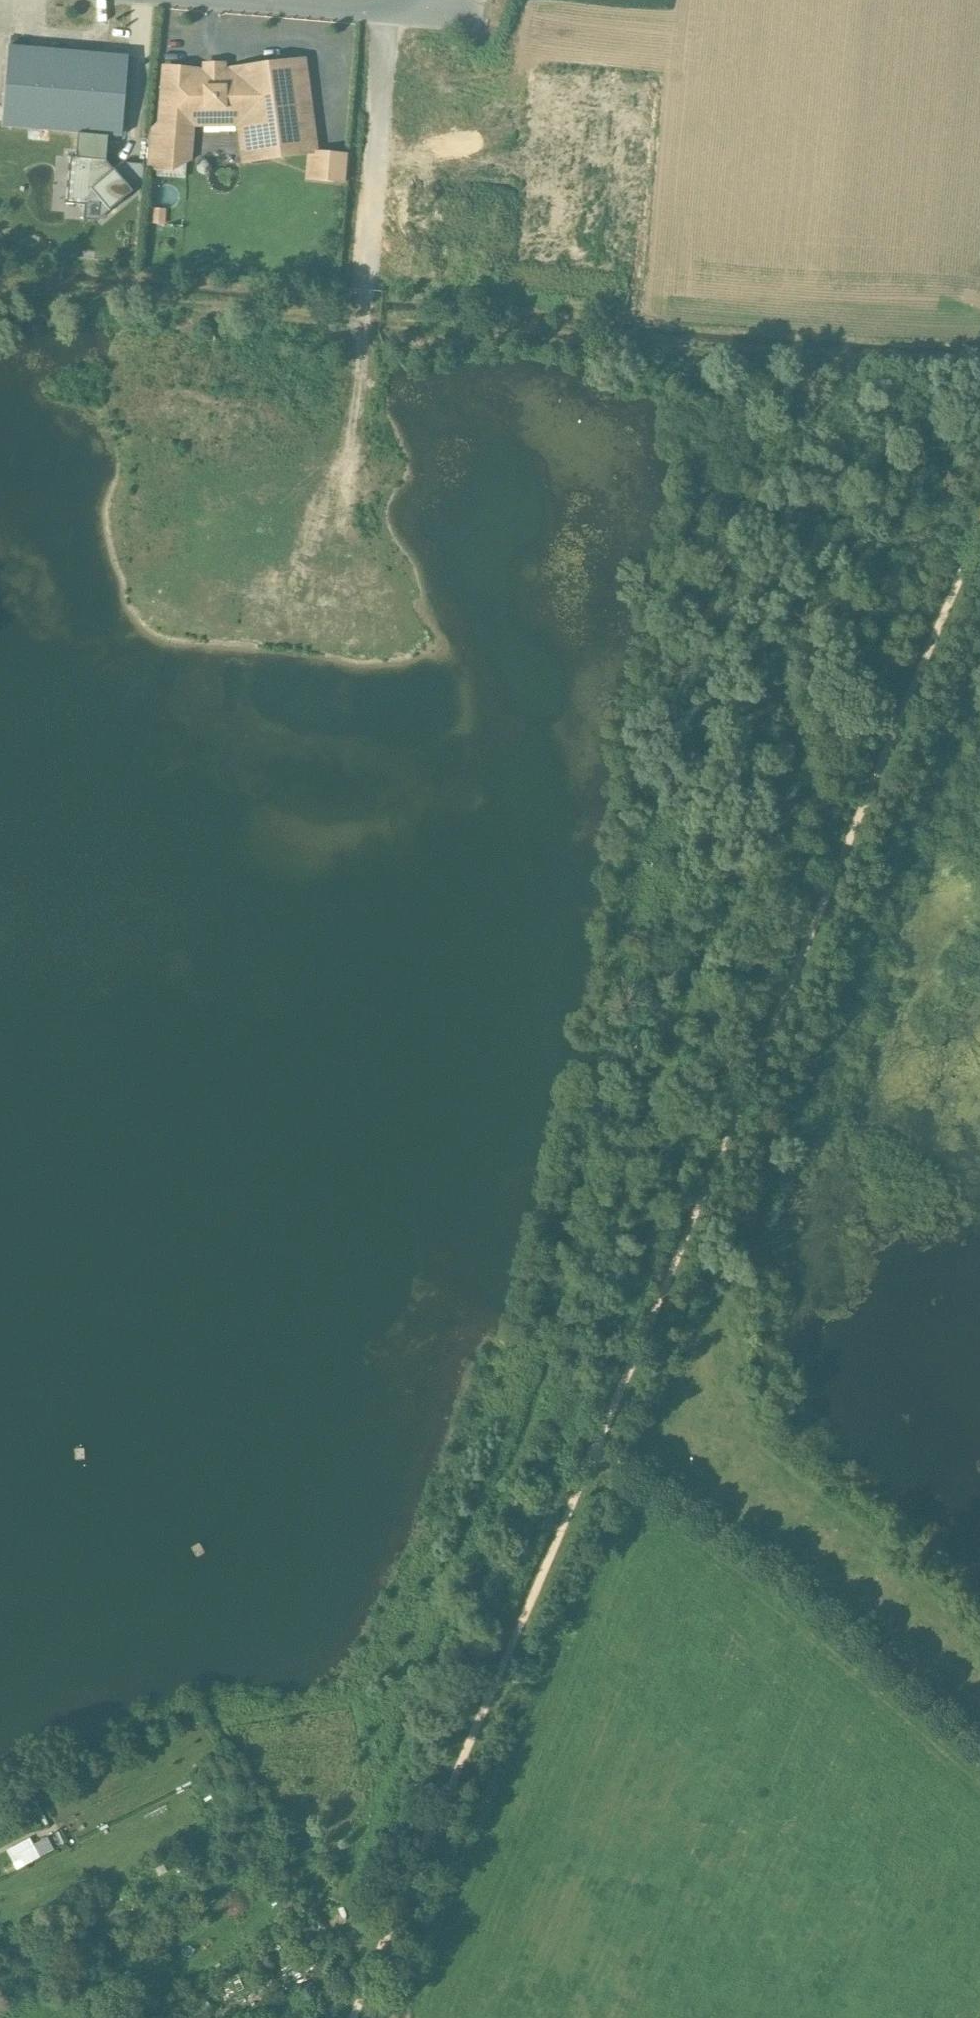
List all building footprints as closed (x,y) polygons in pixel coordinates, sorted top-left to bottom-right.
[(128,57),(8,47),(2,127),(76,134),(122,137),(128,57)] [(206,67),(206,75),(193,75),(193,71),(166,69),(159,160),(186,162),(189,123),(241,122),(246,161),(312,153),(313,152),(301,62),(234,71),(235,75),(222,75),(222,67),(206,67)] [(106,138),(76,134),(74,158),(105,161),(106,138)] [(346,155),(313,152),(312,153),(310,180),(334,182),(335,176),(344,177),(346,155)] [(106,163),(71,158),(67,203),(76,204),(85,205),(84,220),(96,221),(142,184),(143,166),(123,164),(113,170),(106,163)] [(45,1838),(34,1844),(31,1837),(8,1848),(17,1867),(51,1850),(45,1838)]
